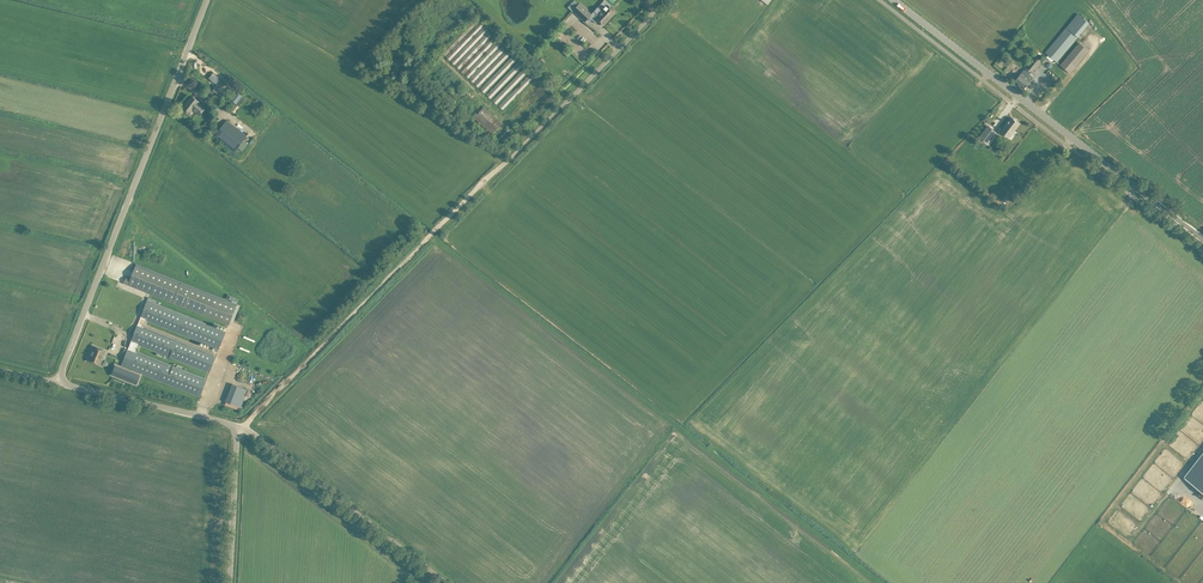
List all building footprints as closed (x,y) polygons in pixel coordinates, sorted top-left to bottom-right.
[(603,26),(615,12),(607,5),(597,16),(592,13),(591,14),(579,3),(573,10),(583,20),(588,15),(596,23),(598,21),(603,26)] [(1067,27),(1046,52),(1057,62),(1089,23),(1078,14),(1067,27)] [(1061,65),(1070,73),(1089,51),(1079,43),(1061,65)] [(509,59),(512,63),(518,58),(515,54),(509,59)] [(1036,57),(1025,70),(1024,69),(1021,74),(1018,77),(1015,81),(1024,89),(1034,77),(1029,74),(1040,61),(1036,57)] [(218,84),(213,90),(217,93),(226,82),(213,72),(209,78),(218,84)] [(237,92),(231,100),(236,104),(242,96),(237,92)] [(183,107),(188,110),(189,112),(192,108),(200,114),(205,108),(198,102),(198,101),(192,96),(188,102),(187,101),(183,107)] [(474,118),(487,130),(492,134),(501,123),(484,107),(474,118)] [(1009,121),(1008,122),(1001,132),(1009,138),(1016,128),(1019,123),(1012,118),(1009,121)] [(214,136),(234,152),(246,135),(226,120),(214,136)] [(989,126),(981,137),(988,143),(997,131),(989,126)] [(509,128),(497,138),(503,144),(514,133),(509,128)] [(1001,197),(1005,201),(1011,196),(1007,192),(1001,197)] [(124,283),(228,325),(237,304),(136,264),(129,282),(125,280),(124,283)] [(147,300),(138,324),(121,365),(200,397),(207,379),(135,351),(138,344),(210,372),(216,356),(143,326),(146,320),(219,349),(226,332),(147,300)] [(94,352),(90,361),(100,364),(105,350),(94,346),(92,351),(94,352)] [(116,365),(112,374),(137,384),(141,375),(116,365)] [(233,384),(226,402),(240,407),(247,389),(233,384)] [(1188,478),(1202,490),(1202,460),(1188,478)]
